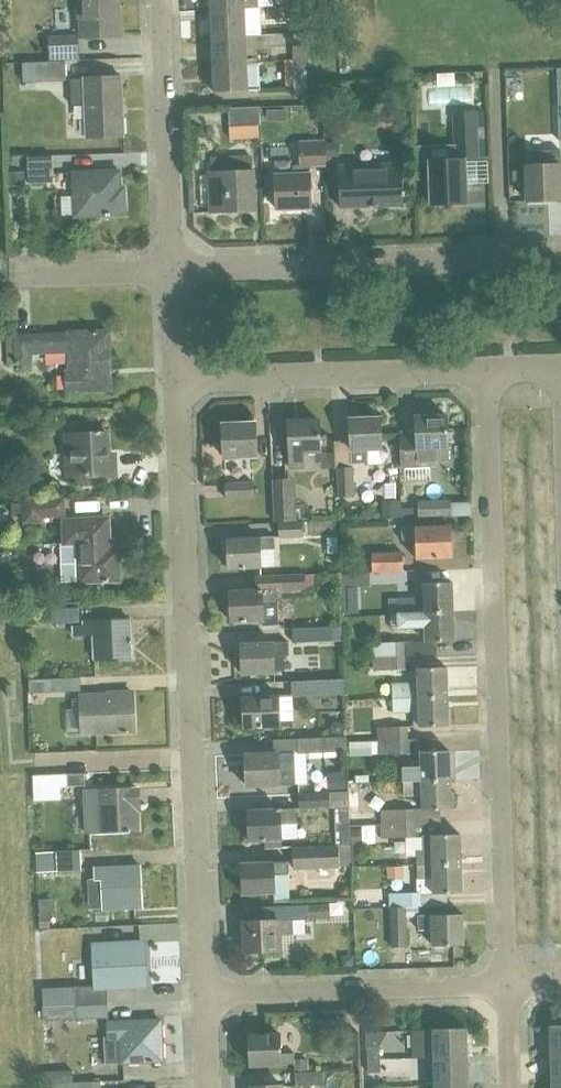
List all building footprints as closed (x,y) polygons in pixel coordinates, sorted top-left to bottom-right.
[(119,35),(118,2),(114,3),(114,0),(81,0),(82,37),(119,35)] [(210,9),(244,8),(258,7),(275,6),(274,0),(210,0),(210,9)] [(303,5),(291,6),(292,19),(304,19),(303,5)] [(245,35),(244,8),(210,9),(212,36),(245,35)] [(246,62),(245,35),(212,36),(213,64),(246,62)] [(79,59),(78,52),(78,37),(50,38),(50,53),(50,60),(79,59)] [(294,61),(305,60),(305,48),(293,48),(294,61)] [(284,83),(286,57),(276,56),(274,83),(284,83)] [(305,60),(294,61),(294,73),(306,72),(305,60)] [(67,61),(35,62),(24,62),(25,83),(67,82),(67,61)] [(246,62),(213,64),(214,92),(247,91),(247,90),(259,90),(258,63),(246,63),(246,62)] [(427,71),(428,85),(445,84),(445,70),(427,71)] [(87,137),(124,136),(121,75),(84,77),(84,79),(71,80),(72,105),(85,104),(87,137)] [(259,107),(229,108),(231,138),(260,137),(259,124),(260,124),(259,107)] [(287,109),(269,109),(269,121),(287,121),(287,109)] [(454,160),(431,161),(433,204),(468,203),(466,161),(480,160),(478,110),(452,111),(454,160)] [(309,165),(325,164),(325,156),(325,155),(324,143),(324,141),(300,142),(301,165),(295,165),(295,173),(277,174),(278,210),(311,208),(309,165)] [(335,143),(324,143),(325,155),(325,156),(336,156),(335,143)] [(525,152),(526,167),(527,202),(560,201),(560,184),(560,155),(560,150),(525,152)] [(30,170),(30,185),(55,184),(54,156),(29,157),(30,170)] [(210,173),(201,174),(202,203),(211,202),(212,213),(255,211),(254,171),(253,159),(209,160),(210,173)] [(341,208),(404,205),(403,164),(339,167),(341,208)] [(8,172),(8,186),(11,186),(24,185),(23,171),(8,172)] [(76,195),(63,195),(63,215),(76,215),(77,217),(126,215),(126,195),(122,195),(120,171),(75,173),(76,195)] [(256,185),(256,206),(266,206),(266,185),(256,185)] [(70,334),(32,336),(16,337),(18,366),(33,365),(32,355),(71,353),(71,374),(66,374),(67,391),(105,390),(105,367),(111,367),(110,332),(70,333),(70,334)] [(417,417),(417,430),(398,430),(400,466),(436,465),(436,462),(449,461),(448,416),(417,417)] [(388,449),(384,449),(383,418),(350,420),(352,451),(352,464),(369,463),(369,466),(388,465),(388,449)] [(304,453),(321,452),(320,421),(289,422),(291,468),(304,468),(304,453)] [(225,458),(257,457),(256,424),(224,425),(225,458)] [(108,435),(67,437),(69,478),(116,476),(116,460),(109,460),(108,435)] [(328,456),(340,454),(337,436),(325,438),(328,456)] [(353,468),(339,469),(340,497),(354,497),(353,468)] [(298,521),(295,480),(273,482),(276,522),(298,521)] [(227,499),(255,498),(255,483),(226,484),(227,499)] [(35,518),(66,517),(66,500),(24,501),(24,523),(35,522),(35,518)] [(421,519),(451,518),(451,502),(420,503),(420,507),(421,519)] [(402,507),(401,503),(384,503),(385,520),(402,520),(402,507)] [(420,507),(402,507),(402,520),(421,519),(420,507)] [(66,521),(67,545),(60,545),(62,582),(82,581),(82,582),(100,581),(100,582),(121,581),(119,550),(111,550),(109,519),(66,521)] [(281,539),(305,538),(304,523),(280,524),(281,539)] [(418,560),(453,558),(452,527),(403,529),(403,542),(417,541),(418,560)] [(261,538),(228,539),(230,570),(262,568),(262,567),(261,550),(276,550),(275,537),(261,538)] [(45,539),(28,542),(31,558),(48,556),(45,539)] [(329,554),(339,554),(339,539),(329,539),(329,554)] [(374,574),(405,573),(405,554),(373,555),(374,574)] [(357,575),(342,575),(343,616),(359,616),(357,575)] [(261,590),(231,592),(232,622),(265,620),(265,626),(280,625),(279,603),(279,591),(307,590),(307,576),(282,577),(267,578),(260,578),(261,590)] [(400,614),(454,613),(453,583),(425,584),(425,599),(399,600),(400,614)] [(53,625),(80,624),(80,609),(52,611),(53,625)] [(454,613),(400,614),(400,615),(394,615),(394,629),(426,628),(427,643),(373,645),(374,658),(405,657),(438,656),(438,642),(455,642),(454,613)] [(80,624),(74,624),(74,635),(94,634),(96,660),(132,658),(131,620),(94,622),(80,622),(80,624)] [(344,642),(344,627),(294,629),(294,644),(344,642)] [(275,657),(290,656),(290,642),(242,644),(243,675),(276,674),(275,657)] [(405,657),(374,658),(374,672),(406,670),(405,657)] [(394,700),(448,698),(447,668),(418,668),(419,684),(405,685),(393,685),(394,700)] [(82,692),(81,679),(30,681),(30,694),(82,692)] [(319,681),(292,682),(292,695),(293,696),(320,695),(346,694),(346,680),(319,681)] [(135,694),(81,696),(82,712),(83,734),(96,733),(136,732),(135,694)] [(279,695),(244,697),(246,729),(294,727),(293,712),(293,696),(292,695),(279,695)] [(449,727),(448,698),(394,700),(394,713),(414,712),(414,728),(449,727)] [(379,700),(380,711),(393,710),(393,700),(379,700)] [(379,742),(409,741),(408,726),(379,727),(379,742)] [(348,751),(348,736),(298,739),(299,753),(348,751)] [(409,741),(379,742),(380,756),(422,755),(422,768),(404,768),(405,783),(452,782),(451,751),(432,752),(432,740),(409,741)] [(248,787),(296,785),(295,751),(247,753),(248,787)] [(347,789),(346,773),(328,774),(329,790),(347,789)] [(86,786),(86,774),(34,776),(35,800),(63,799),(63,787),(86,786)] [(452,782),(405,783),(405,797),(423,796),(424,809),(383,811),(384,825),(416,824),(442,823),(442,810),(453,810),(453,809),(457,809),(457,793),(452,793),(452,782)] [(88,834),(101,833),(140,832),(138,790),(86,793),(87,808),(88,834)] [(337,847),(351,847),(350,807),(349,792),(340,793),(332,794),(332,793),(301,795),(301,809),(336,807),(337,847)] [(298,839),(298,820),(297,808),(249,810),(251,841),(298,839)] [(378,812),(351,813),(351,826),(378,825),(378,812)] [(417,836),(416,824),(384,825),(384,839),(405,838),(406,858),(418,857),(418,866),(463,864),(462,835),(417,836)] [(361,828),(351,829),(352,843),(362,843),(361,828)] [(351,847),(337,847),(294,849),(295,864),(295,868),(340,867),(340,866),(353,866),(352,847),(351,847)] [(58,872),(82,871),(81,851),(57,852),(58,871),(58,872)] [(57,852),(37,853),(38,872),(58,871),(57,852)] [(290,861),(243,863),(244,894),(275,893),(276,903),(292,902),(290,861)] [(463,864),(418,866),(419,894),(419,896),(448,894),(464,894),(463,864)] [(96,868),(96,881),(89,881),(90,910),(143,908),(142,866),(96,868)] [(388,867),(388,879),(404,878),(403,867),(388,867)] [(342,887),(340,892),(344,897),(350,896),(352,890),(348,886),(342,887)] [(395,894),(392,894),(393,909),(396,909),(408,908),(419,908),(419,896),(419,894),(395,894)] [(264,908),(265,922),(245,922),(246,953),(282,952),(281,935),(294,935),(294,921),(329,920),(329,906),(305,907),(264,908)] [(408,908),(396,909),(393,909),(394,948),(409,947),(408,908)] [(465,915),(434,916),(418,916),(419,931),(435,930),(435,946),(466,946),(465,915)] [(50,916),(40,917),(41,929),(50,929),(50,916)] [(51,930),(40,931),(41,941),(52,941),(51,930)] [(75,988),(43,989),(44,1007),(76,1007),(95,1005),(109,1005),(109,987),(147,985),(146,966),(142,966),(141,943),(95,945),(96,963),(97,987),(94,987),(85,987),(75,988)] [(95,1005),(76,1007),(44,1007),(44,1022),(78,1021),(110,1019),(109,1005),(95,1005)] [(110,1023),(111,1037),(104,1037),(105,1063),(125,1063),(164,1061),(162,1021),(110,1023)] [(560,1055),(560,1027),(552,1027),(553,1055),(560,1055)] [(435,1030),(413,1031),(414,1059),(436,1059),(469,1058),(468,1029),(435,1030)] [(360,1061),(359,1033),(346,1033),(347,1061),(360,1061)] [(280,1035),(250,1036),(251,1066),(295,1065),(295,1060),(295,1053),(281,1054),(280,1035)] [(368,1059),(381,1059),(381,1046),(368,1046),(368,1059)] [(553,1055),(554,1082),(560,1082),(560,1055),(553,1055)] [(469,1058),(436,1059),(437,1086),(470,1085),(469,1058)] [(381,1072),(381,1059),(368,1059),(369,1073),(381,1072)] [(309,1060),(295,1060),(295,1065),(296,1073),(310,1073),(309,1060)] [(47,1085),(76,1084),(75,1071),(46,1072),(47,1085)] [(324,1072),(310,1073),(296,1073),(295,1073),(296,1086),(324,1085),(324,1075),(324,1072)]
